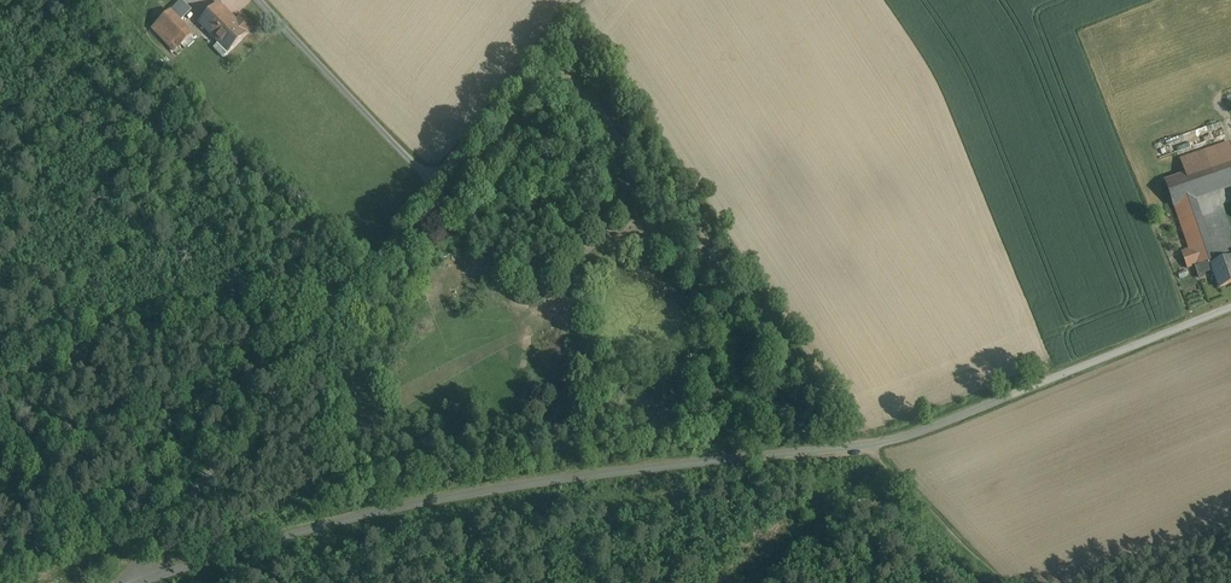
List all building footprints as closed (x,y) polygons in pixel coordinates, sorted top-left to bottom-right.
[(171,11),(180,20),(191,9),(182,0),(171,11)] [(239,24),(219,3),(199,22),(229,52),(248,33),(239,24)] [(180,20),(171,11),(152,28),(169,46),(173,42),(179,47),(193,34),(180,20)] [(253,27),(245,19),(239,24),(248,33),(253,27)] [(1174,207),(1196,199),(1230,188),(1230,151),(1229,146),(1210,152),(1214,165),(1166,181),(1174,207)] [(1196,199),(1174,207),(1188,249),(1181,252),(1187,267),(1195,264),(1195,267),(1217,260),(1196,199)] [(1211,263),(1219,287),(1230,283),(1230,257),(1211,263)]
